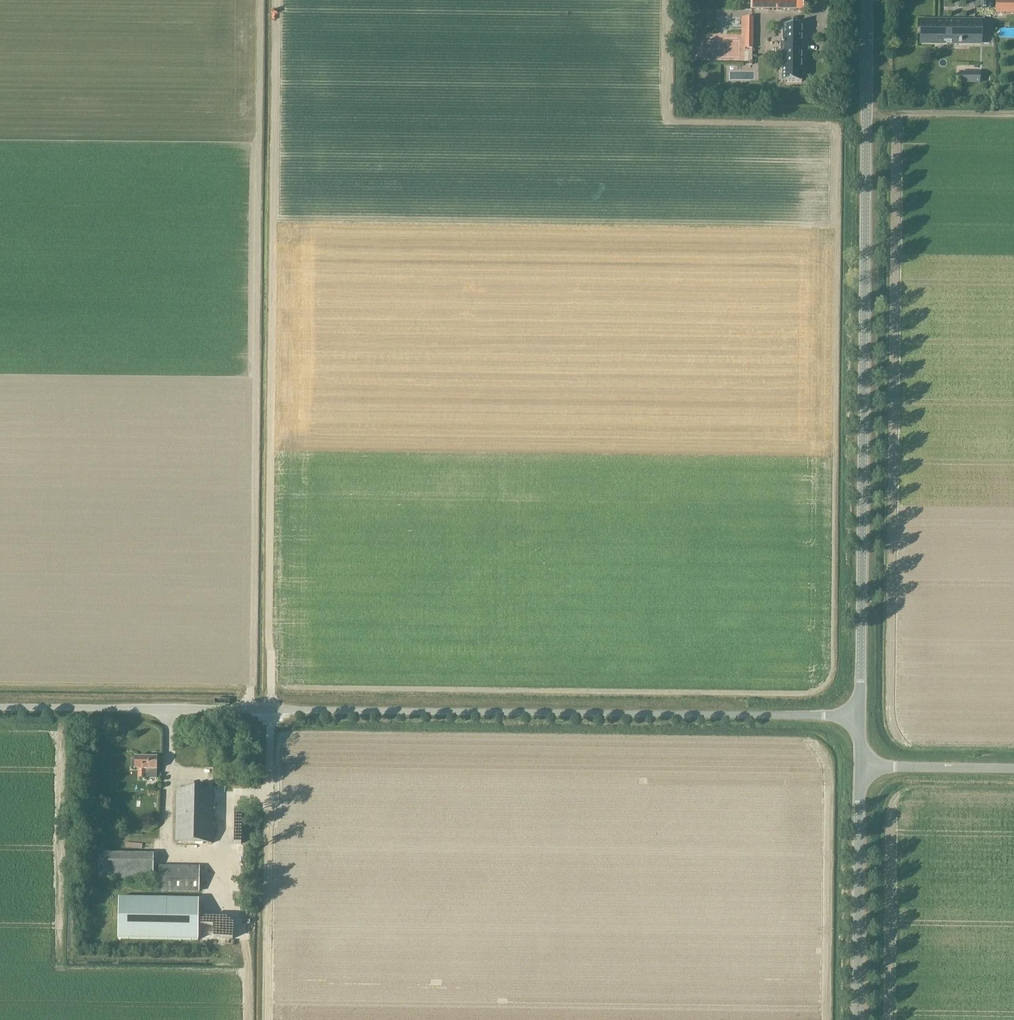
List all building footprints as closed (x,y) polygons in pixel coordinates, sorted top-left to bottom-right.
[(803,0),(751,0),(751,9),(803,10),(803,0)] [(995,13),(1013,14),(1013,0),(996,0),(995,13)] [(821,1),(811,1),(811,13),(821,12),(821,1)] [(725,33),(725,25),(731,25),(731,16),(725,16),(725,11),(715,10),(715,33),(725,33)] [(979,22),(921,22),(921,42),(944,42),(944,43),(951,43),(951,42),(959,42),(959,43),(961,43),(961,42),(979,42),(979,22)] [(802,26),(782,25),(782,42),(779,42),(779,44),(780,44),(780,52),(782,52),(781,81),(801,82),(802,26)] [(979,84),(979,72),(959,72),(959,84),(979,84)] [(134,768),(134,769),(138,769),(138,778),(145,778),(145,770),(157,770),(157,758),(135,757),(135,758),(131,758),(131,768),(134,768)] [(212,843),(213,791),(176,790),(175,843),(212,843)] [(153,879),(153,854),(98,853),(98,878),(153,879)] [(199,892),(200,866),(159,865),(158,891),(199,892)] [(199,900),(119,898),(118,939),(198,940),(199,900)]
